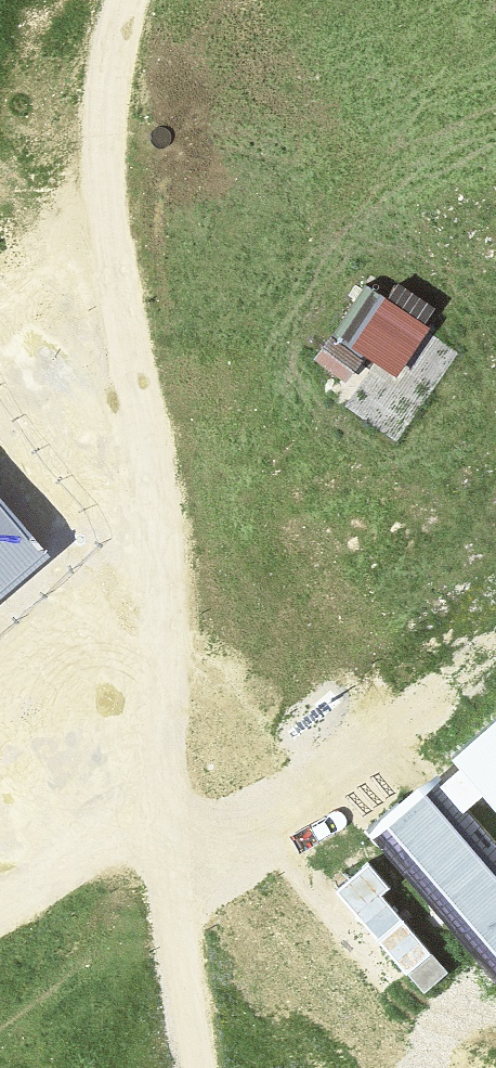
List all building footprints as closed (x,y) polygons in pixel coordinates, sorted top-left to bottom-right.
[(362,377),(376,348),(416,368),(444,311),(371,276),(329,361),(362,377)] [(19,538),(0,516),(0,555),(19,538)] [(452,766),(495,816),(495,727),(452,766)] [(423,778),(358,836),(495,988),(495,858),(423,778)] [(358,871),(324,902),(398,981),(420,961),(373,911),(385,899),(358,871)]
